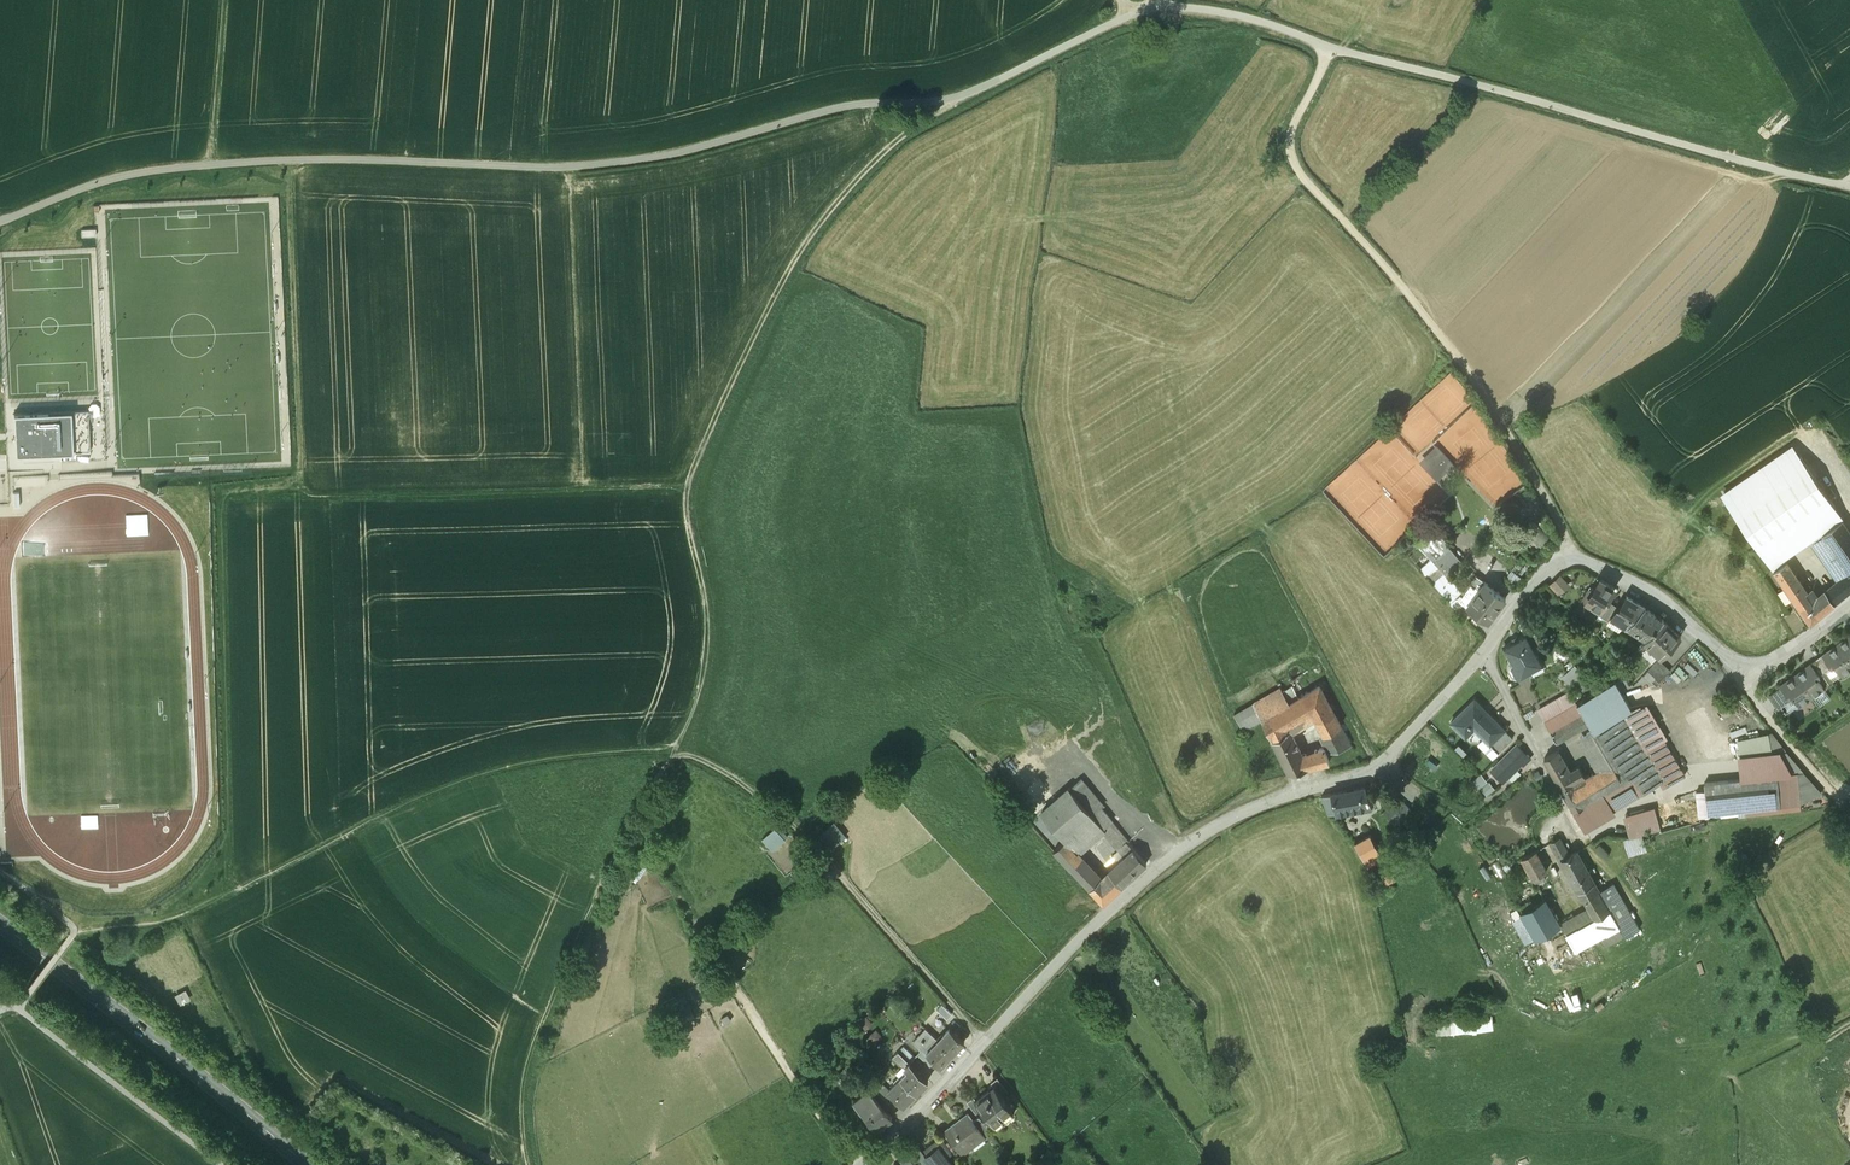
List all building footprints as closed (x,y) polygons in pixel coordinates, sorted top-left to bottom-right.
[(88,411),(14,414),(15,455),(90,452),(88,411)] [(1436,444),(1419,459),(1436,478),(1453,462),(1440,448),(1436,444)] [(1792,444),(1720,493),(1774,569),(1777,567),(1786,560),(1784,557),(1808,541),(1821,532),(1841,519),(1843,517),(1792,444)] [(44,477),(16,479),(16,489),(45,487),(44,477)] [(1841,519),(1822,534),(1848,572),(1836,582),(1825,591),(1833,603),(1849,589),(1849,532),(1841,519)] [(1434,531),(1440,536),(1444,529),(1438,525),(1434,531)] [(1848,572),(1822,534),(1821,532),(1808,541),(1836,582),(1848,572)] [(24,540),(24,555),(46,554),(45,539),(24,540)] [(1432,560),(1443,572),(1444,570),(1447,573),(1462,561),(1448,545),(1432,560)] [(1433,581),(1443,572),(1432,560),(1429,557),(1419,565),(1433,581)] [(1810,622),(1833,603),(1825,591),(1817,597),(1808,584),(1804,586),(1786,560),(1777,567),(1774,569),(1810,622)] [(1451,600),(1457,595),(1463,589),(1447,573),(1444,570),(1443,572),(1433,581),(1451,600)] [(1506,597),(1476,574),(1470,582),(1479,589),(1468,605),(1489,621),(1506,597)] [(1559,574),(1548,583),(1558,594),(1569,585),(1559,574)] [(1614,588),(1597,577),(1584,597),(1601,608),(1614,588)] [(1451,600),(1461,611),(1467,606),(1457,595),(1451,600)] [(1638,602),(1626,595),(1618,607),(1617,606),(1611,615),(1624,624),(1638,602)] [(1594,619),(1601,608),(1584,597),(1577,608),(1594,619)] [(1611,615),(1617,606),(1610,602),(1599,614),(1608,620),(1611,615)] [(1664,619),(1638,602),(1624,624),(1646,637),(1663,619),(1664,619)] [(1624,624),(1611,615),(1608,620),(1606,623),(1618,630),(1624,624)] [(1681,637),(1663,619),(1646,637),(1644,640),(1660,657),(1681,637)] [(1525,634),(1526,634),(1533,647),(1543,642),(1529,625),(1522,629),(1525,634)] [(1533,647),(1526,634),(1525,634),(1504,646),(1514,663),(1510,665),(1509,670),(1512,675),(1517,677),(1530,670),(1542,663),(1533,647)] [(1849,661),(1849,634),(1846,636),(1848,638),(1839,645),(1849,661)] [(1633,652),(1639,645),(1629,636),(1624,641),(1627,644),(1626,645),(1629,648),(1627,651),(1630,653),(1632,651),(1633,652)] [(1839,645),(1829,652),(1828,650),(1822,654),(1831,667),(1834,665),(1842,676),(1849,670),(1849,661),(1839,645)] [(1831,667),(1822,654),(1816,658),(1825,671),(1831,667)] [(1657,658),(1646,669),(1654,677),(1657,681),(1669,669),(1657,658)] [(1825,671),(1816,658),(1810,662),(1819,675),(1825,671)] [(1564,671),(1573,680),(1583,671),(1574,662),(1564,671)] [(1810,662),(1795,674),(1812,697),(1824,688),(1816,678),(1819,675),(1810,662)] [(1654,677),(1646,669),(1641,674),(1649,682),(1654,677)] [(1533,677),(1530,670),(1517,677),(1521,683),(1533,677)] [(1812,697),(1795,674),(1779,684),(1789,697),(1792,695),(1799,706),(1812,697)] [(1623,712),(1630,708),(1615,680),(1577,702),(1589,723),(1593,730),(1623,712)] [(1282,687),(1291,702),(1301,697),(1292,681),(1282,687)] [(1313,712),(1329,702),(1320,686),(1301,697),(1291,702),(1263,718),(1264,720),(1274,740),(1291,731),(1292,726),(1313,712)] [(1291,702),(1282,687),(1255,703),(1263,718),(1291,702)] [(1545,721),(1577,702),(1570,689),(1537,708),(1545,721)] [(1505,728),(1475,698),(1451,721),(1465,736),(1478,724),(1488,734),(1485,737),(1490,743),(1505,728)] [(1623,712),(1663,781),(1665,785),(1684,774),(1662,739),(1665,737),(1643,700),(1630,708),(1623,712)] [(1313,712),(1320,726),(1326,736),(1325,736),(1326,737),(1326,748),(1327,750),(1335,749),(1352,745),(1329,702),(1313,712)] [(1556,741),(1589,723),(1577,702),(1545,721),(1556,741)] [(1244,731),(1264,720),(1263,718),(1255,703),(1234,714),(1244,731)] [(1292,726),(1291,731),(1295,740),(1320,726),(1313,712),(1292,726)] [(1576,788),(1565,795),(1573,810),(1602,794),(1612,811),(1663,781),(1623,712),(1593,730),(1582,736),(1601,769),(1595,773),(1586,778),(1574,785),(1576,788)] [(1514,737),(1505,728),(1490,743),(1499,752),(1514,737)] [(1311,766),(1306,755),(1302,755),(1295,740),(1291,731),(1274,740),(1290,771),(1311,766)] [(1767,733),(1771,753),(1786,750),(1771,732),(1767,733)] [(1740,762),(1771,756),(1771,753),(1767,733),(1736,739),(1740,762)] [(1575,740),(1595,773),(1601,769),(1582,736),(1575,740)] [(1492,758),(1499,752),(1490,743),(1485,737),(1478,744),(1492,758)] [(1517,744),(1508,752),(1521,764),(1523,766),(1531,758),(1517,744)] [(1306,755),(1311,766),(1330,761),(1327,750),(1326,748),(1316,751),(1306,755)] [(1574,785),(1586,778),(1579,767),(1571,771),(1563,758),(1562,758),(1558,751),(1544,759),(1565,795),(1576,788),(1574,785)] [(1521,764),(1508,752),(1489,771),(1502,784),(1521,764)] [(1796,772),(1800,801),(1830,798),(1807,771),(1796,772)] [(1796,772),(1778,774),(1782,804),(1800,802),(1800,801),(1796,772)] [(1477,788),(1486,782),(1480,774),(1471,780),(1477,788)] [(1708,812),(1719,811),(1782,804),(1778,774),(1705,782),(1706,789),(1708,812)] [(1070,789),(1093,816),(1102,808),(1104,807),(1080,780),(1070,789)] [(1479,789),(1485,796),(1494,789),(1488,781),(1479,789)] [(1115,892),(1101,878),(1078,853),(1103,831),(1105,829),(1093,816),(1070,789),(1069,788),(1041,812),(1064,840),(1053,850),(1103,903),(1115,892)] [(1365,788),(1332,794),(1336,811),(1372,805),(1365,788)] [(1696,814),(1708,812),(1706,789),(1694,791),(1696,814)] [(1328,813),(1336,811),(1332,794),(1322,796),(1328,813)] [(1602,794),(1573,810),(1583,827),(1612,811),(1602,794)] [(1800,809),(1800,802),(1782,804),(1719,811),(1720,817),(1800,809)] [(1622,815),(1628,836),(1660,828),(1654,807),(1622,815)] [(1119,849),(1128,842),(1129,841),(1102,808),(1093,816),(1105,829),(1103,831),(1119,849)] [(1372,835),(1356,843),(1364,856),(1368,865),(1383,857),(1372,835)] [(1562,859),(1569,856),(1559,839),(1551,841),(1562,859)] [(1119,861),(1120,860),(1133,876),(1147,863),(1128,842),(1119,849),(1113,855),(1119,861)] [(1547,870),(1536,850),(1521,857),(1533,878),(1547,870)] [(1579,888),(1593,880),(1576,852),(1569,856),(1562,859),(1579,888)] [(1133,876),(1120,860),(1119,861),(1101,878),(1115,892),(1133,876)] [(1389,868),(1382,872),(1387,882),(1395,878),(1389,868)] [(1608,907),(1600,892),(1593,880),(1579,888),(1589,907),(1594,915),(1608,907)] [(1611,886),(1600,892),(1608,907),(1618,924),(1621,929),(1632,923),(1611,886)] [(1558,922),(1545,899),(1522,912),(1537,937),(1559,924),(1567,931),(1578,924),(1574,916),(1572,913),(1558,922)] [(1601,934),(1618,924),(1608,907),(1594,915),(1578,924),(1567,931),(1577,948),(1601,934)] [(1594,915),(1589,907),(1574,916),(1578,924),(1594,915)] [(1624,933),(1621,929),(1618,924),(1601,934),(1607,943),(1624,933)] [(947,1019),(952,1014),(942,1004),(937,1009),(947,1019)] [(859,1023),(866,1031),(873,1024),(866,1016),(859,1023)] [(950,1027),(938,1040),(953,1053),(965,1041),(950,1027)] [(923,1049),(927,1052),(938,1040),(925,1028),(914,1040),(923,1049)] [(868,1037),(874,1044),(883,1037),(876,1030),(868,1037)] [(953,1053),(938,1040),(927,1052),(935,1060),(941,1066),(953,1053)] [(898,1051),(910,1062),(914,1057),(903,1046),(898,1051)] [(927,1052),(923,1049),(918,1054),(930,1066),(935,1060),(927,1052)] [(905,1067),(910,1062),(898,1051),(896,1054),(893,1052),(891,1054),(905,1067)] [(900,1077),(916,1092),(917,1093),(929,1080),(910,1062),(905,1067),(907,1070),(900,1077)] [(871,1092),(876,1088),(863,1071),(857,1075),(868,1090),(871,1092)] [(916,1092),(900,1077),(889,1089),(888,1090),(894,1096),(904,1105),(916,1092)] [(993,1085),(994,1084),(1003,1096),(1009,1092),(998,1078),(992,1082),(993,1085)] [(894,1096),(888,1090),(889,1089),(883,1084),(878,1090),(878,1091),(888,1100),(889,1101),(894,1096)] [(993,1085),(994,1085),(976,1099),(975,1099),(983,1109),(994,1125),(1006,1115),(1004,1113),(1011,1107),(1013,1110),(1003,1096),(994,1084),(993,1085)] [(871,1092),(881,1105),(888,1100),(878,1091),(878,1090),(876,1088),(871,1092)] [(871,1092),(868,1090),(854,1101),(876,1130),(891,1118),(881,1105),(871,1092)] [(977,1114),(983,1109),(975,1099),(973,1097),(968,1102),(977,1114)] [(967,1114),(960,1120),(959,1120),(944,1131),(963,1155),(986,1137),(973,1121),(967,1113),(967,1114)] [(979,1116),(973,1121),(986,1137),(991,1133),(979,1116)] [(924,1150),(928,1155),(939,1147),(945,1156),(951,1152),(941,1138),(924,1150)] [(926,1157),(926,1156),(919,1147),(914,1151),(924,1164),(929,1161),(926,1157)] [(939,1147),(928,1155),(926,1156),(926,1157),(929,1161),(932,1164),(952,1164),(945,1156),(939,1147)] [(899,1160),(902,1164),(914,1164),(907,1155),(899,1160)]
